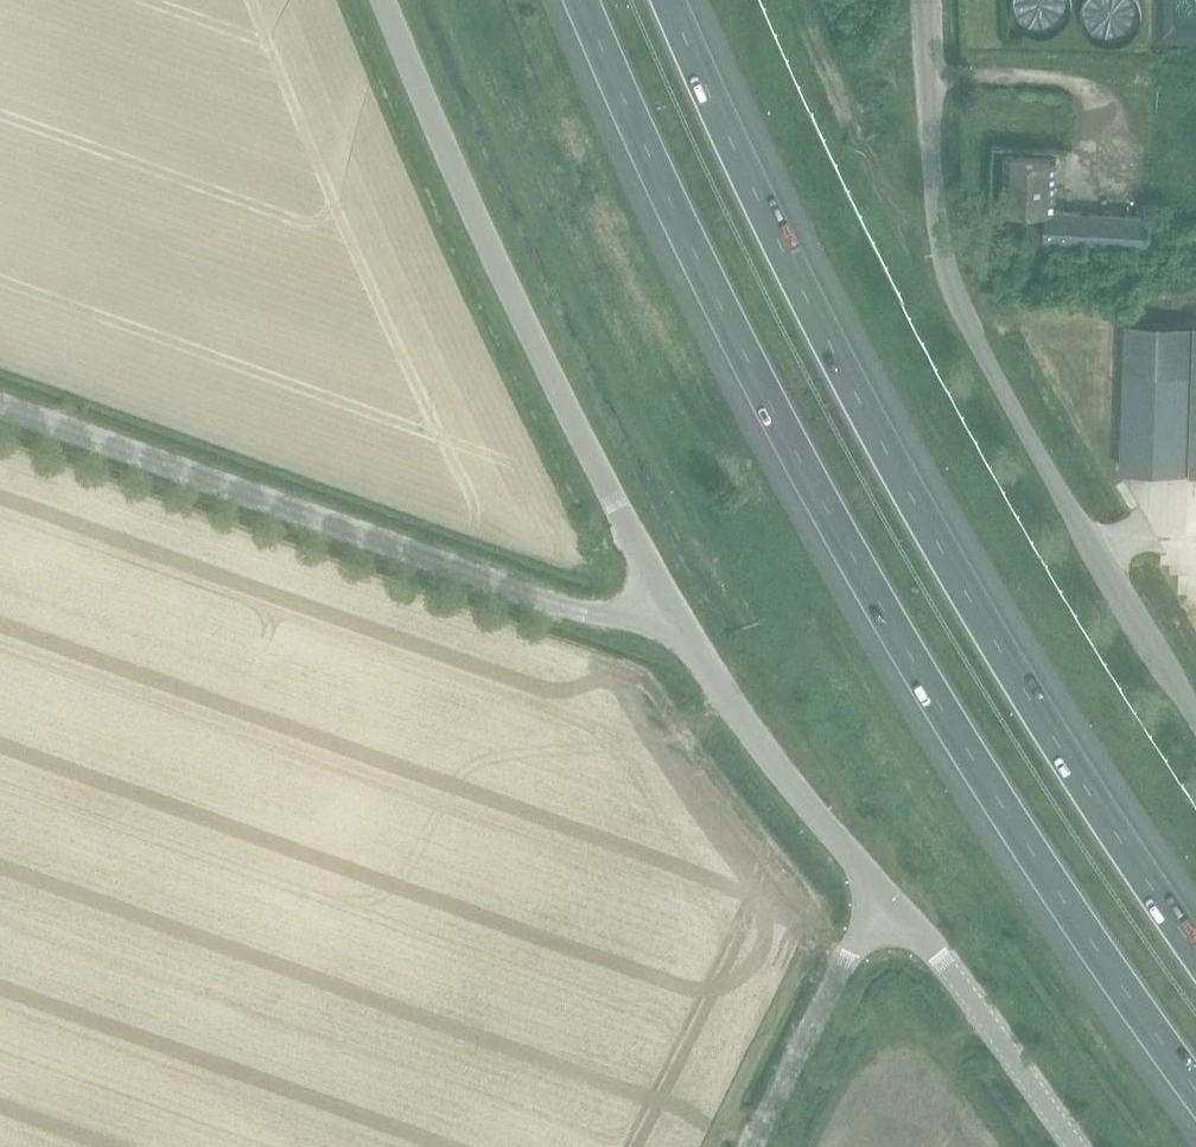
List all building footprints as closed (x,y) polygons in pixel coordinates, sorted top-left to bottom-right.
[(1057,159),(1029,158),(1006,156),(1003,208),(1046,211),(1045,239),(1152,245),(1153,214),(1055,209),(1057,159)] [(1127,325),(1122,469),(1195,472),(1195,327),(1127,325)]
